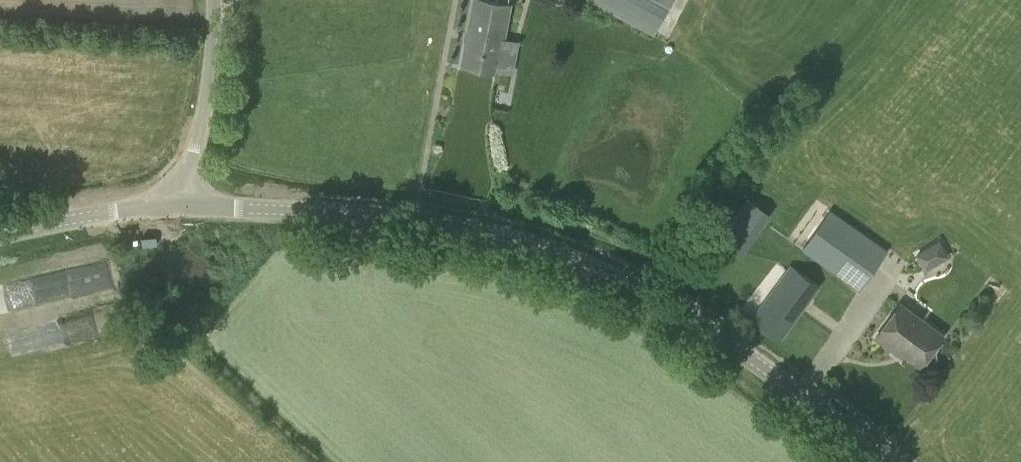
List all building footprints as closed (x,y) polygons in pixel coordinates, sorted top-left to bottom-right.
[(510,4),(487,0),(474,0),(462,65),(498,72),(510,4)] [(654,35),(672,0),(587,0),(654,35)] [(718,236),(742,254),(772,214),(748,196),(718,236)] [(859,290),(889,249),(830,208),(801,249),(859,290)] [(942,236),(913,252),(924,271),(952,255),(942,236)] [(782,338),(819,286),(790,265),(770,292),(766,298),(752,317),(782,338)] [(923,323),(899,305),(877,336),(900,353),(905,352),(922,364),(922,363),(926,366),(931,365),(937,357),(936,351),(939,347),(935,345),(943,334),(925,321),(923,323)]
